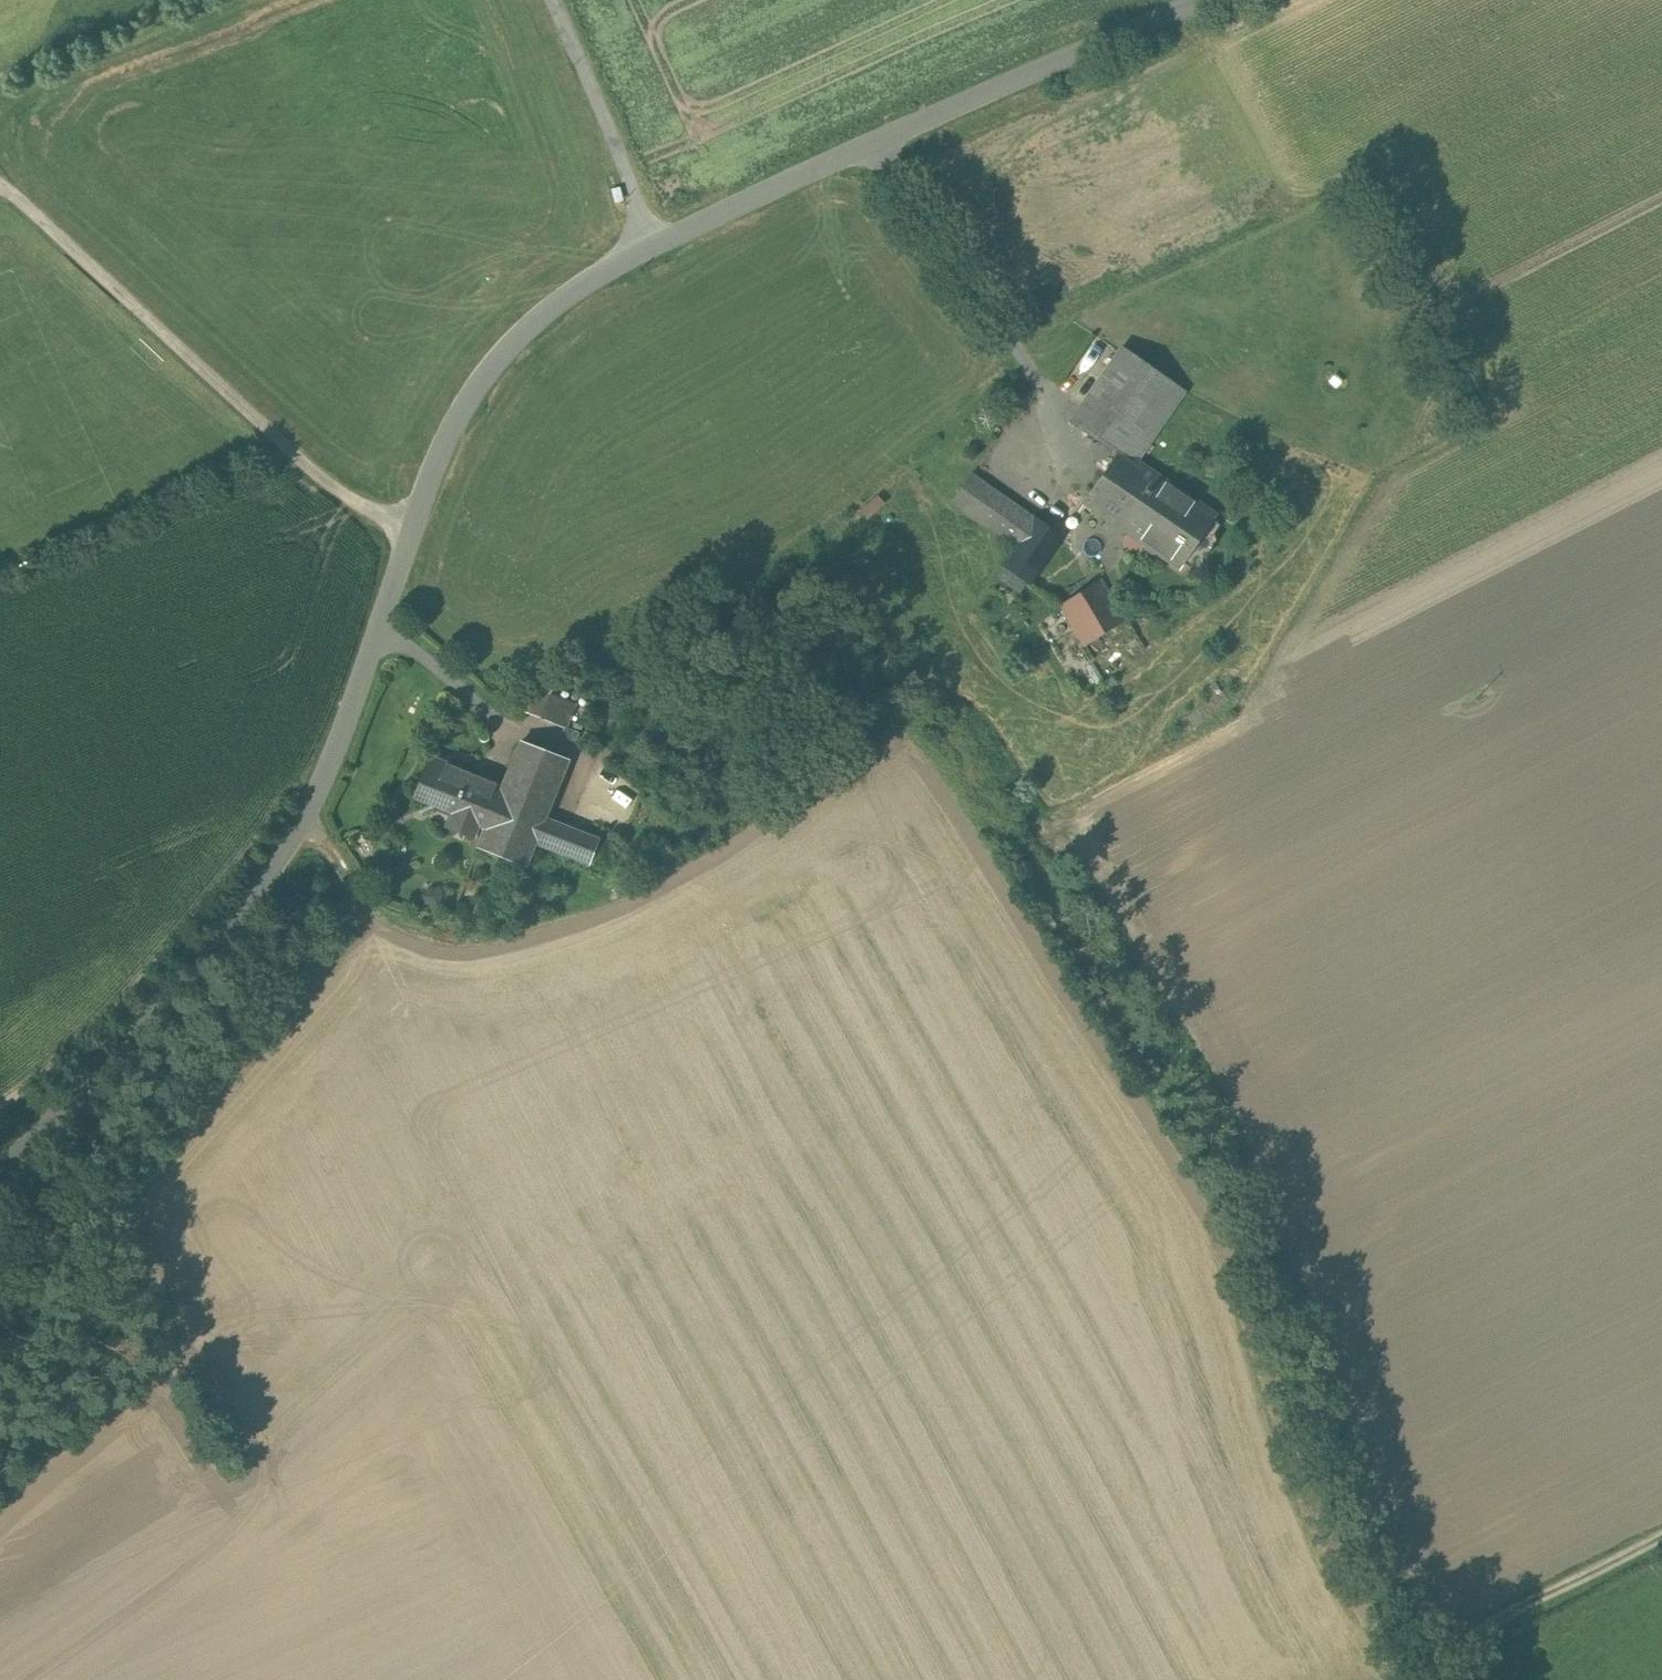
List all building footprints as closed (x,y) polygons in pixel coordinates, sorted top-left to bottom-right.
[(1162,482),(1135,464),(1185,391),(1123,346),(1070,422),(1118,454),(1086,499),(1130,529),(1162,482)] [(1036,518),(971,473),(952,502),(1016,547),(1036,518)] [(1214,517),(1162,482),(1130,529),(1127,533),(1127,534),(1130,530),(1145,541),(1147,548),(1152,552),(1160,551),(1169,557),(1182,566),(1215,517),(1214,517)] [(1061,536),(1036,518),(1016,547),(1003,566),(1029,584),(1061,536)] [(1101,580),(1061,606),(1085,645),(1109,629),(1125,619),(1101,580)] [(589,706),(560,694),(535,684),(526,706),(580,728),(589,706)] [(484,827),(479,841),(526,860),(535,839),(587,860),(599,831),(547,810),(570,754),(522,735),(499,790),(484,827)] [(499,790),(426,760),(411,797),(439,809),(451,814),(445,828),(469,838),(475,823),(484,827),(499,790)]
